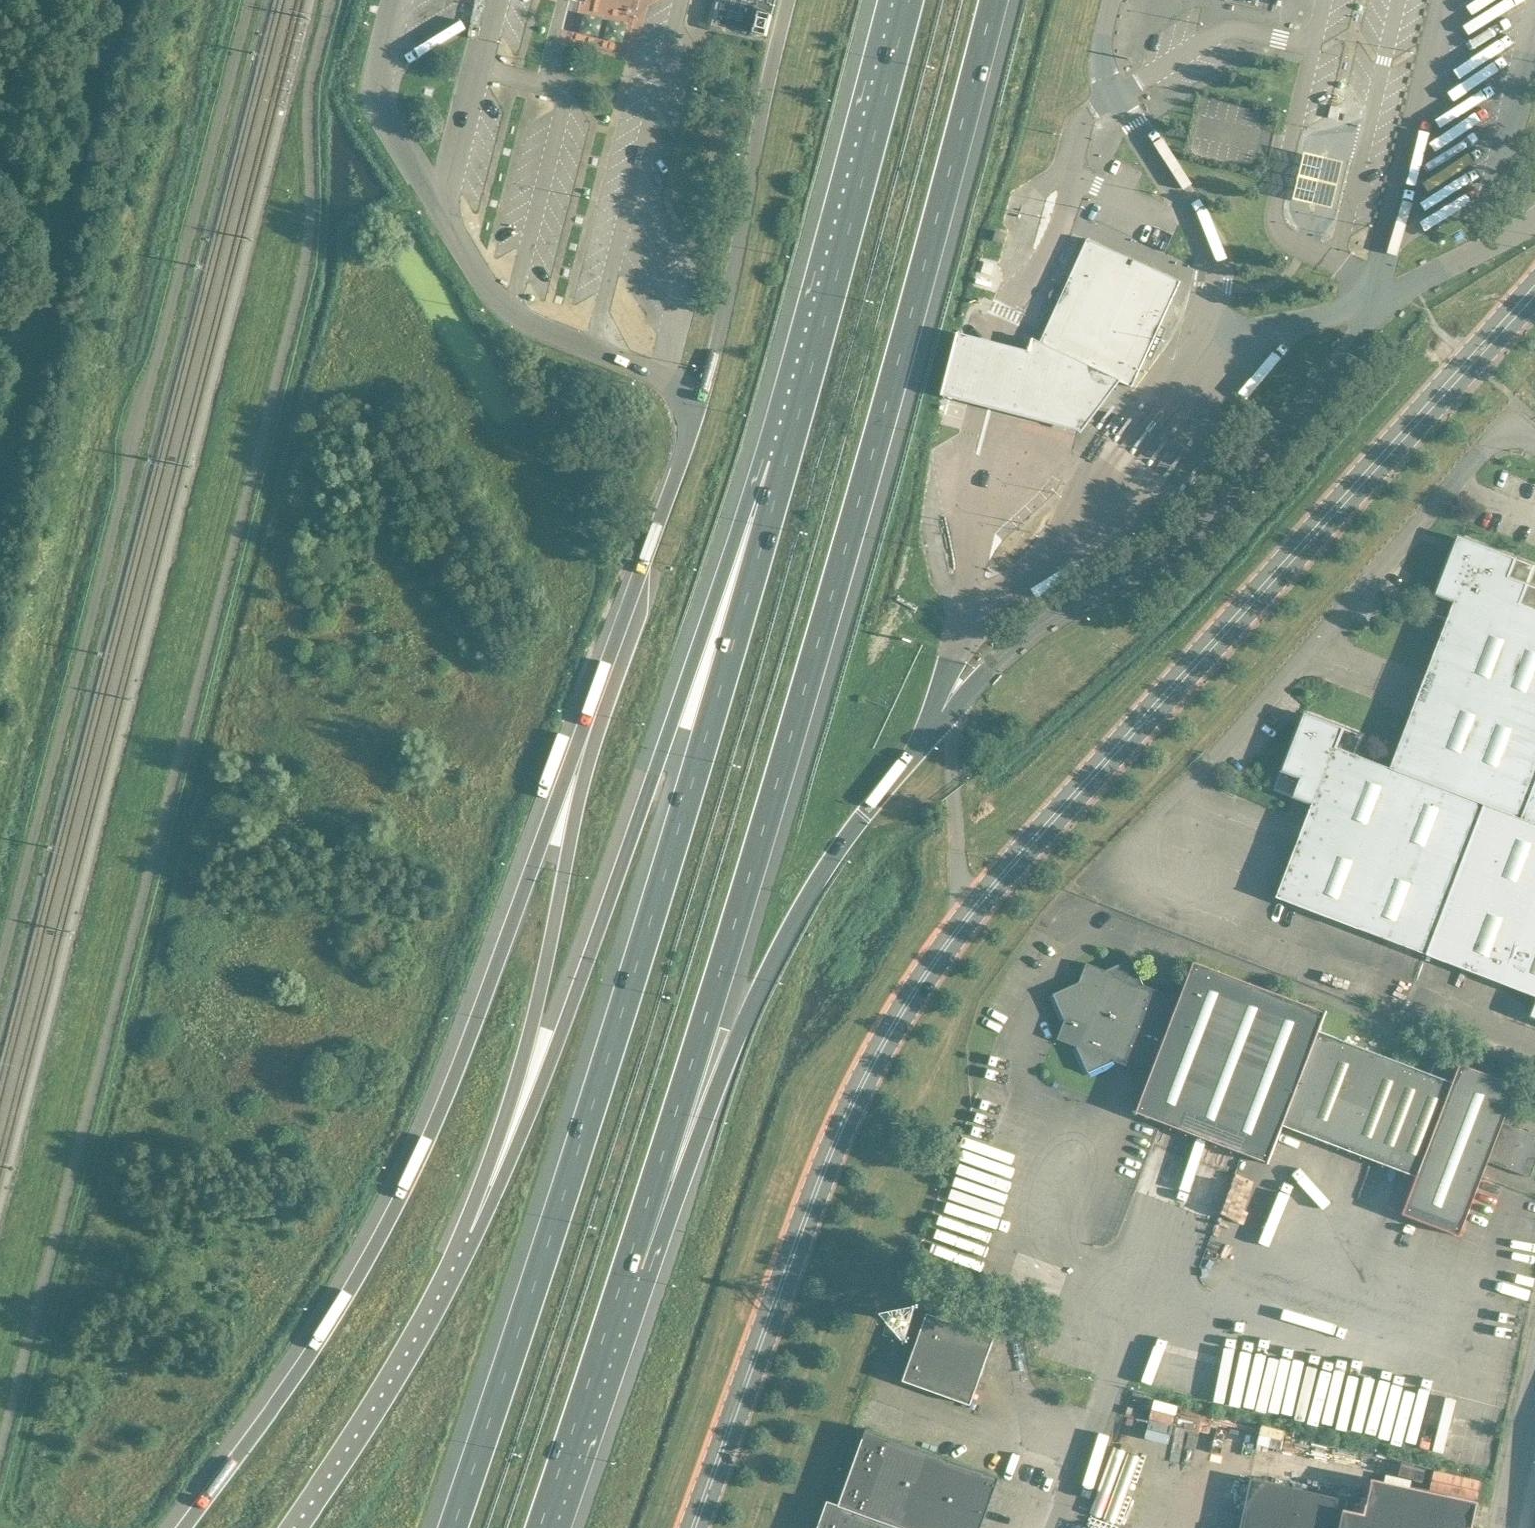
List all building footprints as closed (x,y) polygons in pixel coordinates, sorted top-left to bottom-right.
[(776,0),(723,0),(717,24),(767,36),(776,0)] [(1304,155),(1291,201),(1330,211),(1342,165),(1304,155)] [(996,230),(993,240),(1004,243),(1007,233),(996,230)] [(1062,297),(1041,342),(1122,380),(1132,388),(1181,281),(1088,239),(1064,292),(1063,289),(1061,287),(1058,286),(1056,287),(1053,288),(1052,291),(1052,294),(1054,296),(1056,298),(1059,298),(1062,297)] [(1079,436),(1122,380),(1041,342),(1030,353),(1014,349),(990,343),(960,335),(943,400),(974,408),(1033,424),(1079,436)] [(1527,584),(1534,566),(1477,544),(1475,547),(1460,542),(1455,556),(1451,555),(1429,612),(1447,619),(1391,767),(1355,753),(1361,735),(1323,720),(1322,724),(1307,719),(1301,733),(1298,732),(1276,789),(1312,803),(1277,897),(1359,929),(1359,928),(1534,996),(1534,587),(1527,584)] [(1531,1177),(1534,1166),(1534,1134),(1503,1122),(1518,1085),(1461,1063),(1458,1071),(1435,1062),(1431,1073),(1320,1031),(1327,1012),(1195,961),(1180,999),(1144,985),(1132,959),(1106,970),(1087,963),(1079,982),(1054,994),(1065,1020),(1058,1039),(1077,1046),(1089,1072),(1114,1061),(1151,1075),(1137,1112),(1269,1162),(1283,1125),(1417,1176),(1403,1214),(1460,1235),(1489,1161),(1531,1177)] [(928,1312),(903,1380),(971,1405),(995,1337),(928,1312)] [(818,1527),(981,1527),(1000,1477),(867,1429),(839,1504),(828,1500),(818,1527)] [(1349,1499),(1251,1478),(1240,1527),(1473,1527),(1479,1501),(1373,1478),(1365,1514),(1347,1509),(1349,1499)]
